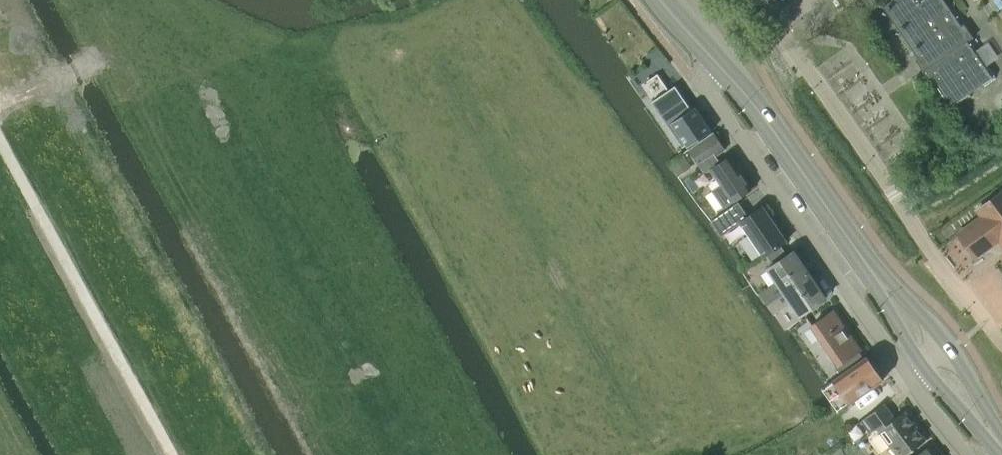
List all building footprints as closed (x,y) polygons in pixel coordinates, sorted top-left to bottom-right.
[(882,6),(925,68),(922,70),(947,106),(946,107),(947,108),(957,101),(959,104),(971,95),(969,92),(980,84),(982,87),(996,77),(986,63),(984,64),(967,40),(972,37),(963,23),(960,25),(943,0),(890,0),(882,6)] [(664,93),(651,101),(653,103),(654,102),(662,115),(682,145),(681,145),(683,147),(686,145),(687,147),(712,130),(695,106),(691,109),(685,101),(675,85),(664,93)] [(712,132),(697,142),(698,142),(689,148),(700,165),(705,162),(721,184),(712,190),(724,207),(751,188),(729,156),(718,164),(713,157),(724,149),(712,132)] [(977,209),(982,216),(958,234),(974,256),(988,246),(988,242),(1000,233),(1001,236),(1001,190),(977,209)] [(738,202),(721,213),(711,220),(721,235),(740,222),(763,256),(786,240),(762,205),(747,216),(738,202)] [(766,303),(809,274),(793,250),(768,267),(777,281),(760,293),(766,303)] [(800,314),(825,298),(809,274),(766,303),(773,313),(791,301),(800,314)] [(850,369),(864,358),(858,350),(860,349),(833,310),(812,325),(837,361),(827,368),(834,379),(835,380),(850,369)] [(838,411),(882,380),(865,357),(864,358),(850,369),(835,380),(834,379),(822,388),(838,411)] [(884,405),(883,404),(860,421),(869,433),(876,428),(895,454),(904,454),(925,440),(904,411),(894,419),(884,405)] [(929,446),(917,454),(936,454),(929,446)]
